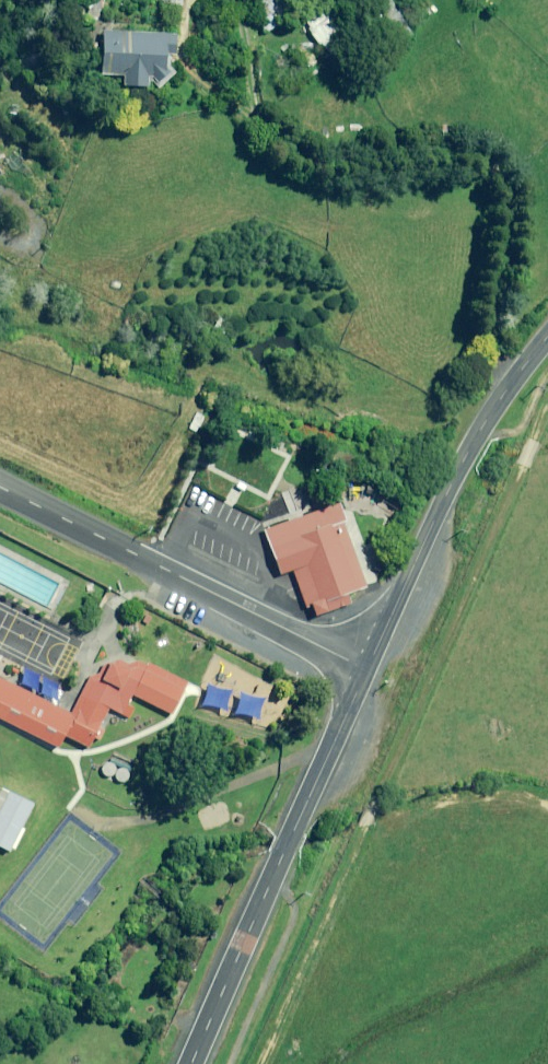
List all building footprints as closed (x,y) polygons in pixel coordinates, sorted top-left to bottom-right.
[(269,32),(293,18),(282,0),(254,0),(251,1),(269,32)] [(328,10),(310,21),(347,75),(364,63),(328,10)] [(152,88),(152,79),(171,80),(172,54),(178,55),(180,35),(107,30),(104,74),(127,76),(126,86),(152,88)] [(367,587),(333,502),(264,530),(283,577),(295,572),(310,610),(367,587)] [(51,747),(64,724),(91,738),(106,709),(118,715),(127,697),(152,710),(169,678),(99,642),(64,709),(0,675),(0,721),(51,747)] [(14,851),(16,848),(18,849),(28,829),(25,828),(37,804),(4,788),(0,795),(0,844),(14,851)]
